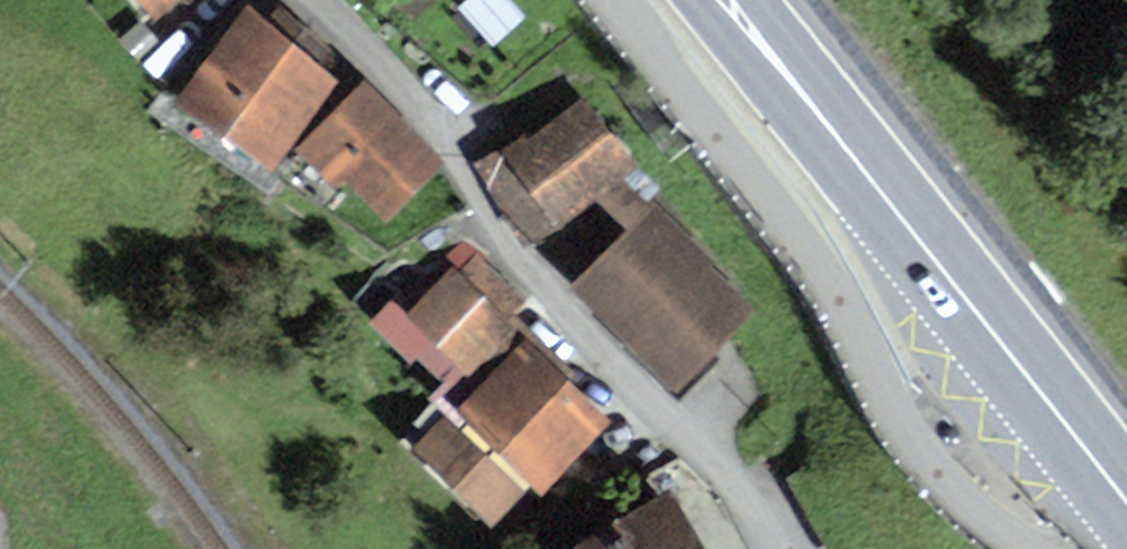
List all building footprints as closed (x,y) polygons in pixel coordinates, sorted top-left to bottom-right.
[(154,20),(178,0),(137,0),(154,20)] [(511,0),(464,0),(457,6),(493,47),(527,18),(511,0)] [(267,23),(247,8),(176,103),(270,173),(342,77),(323,63),(332,50),(277,9),(267,23)] [(448,159),(364,76),(292,148),(334,190),(344,180),(386,221),(448,159)] [(525,134),(475,164),(523,247),(558,227),(596,197),(623,178),(635,168),(586,95),(528,139),(525,134)] [(650,204),(623,178),(596,197),(626,228),(650,204)] [(626,228),(569,286),(678,393),(761,310),(652,202),(650,204),(626,228)] [(525,302),(484,264),(483,255),(464,241),(402,296),(414,308),(408,314),(469,376),(512,329),(514,326),(508,318),(514,313),(525,302)] [(414,308),(402,296),(398,291),(368,323),(410,364),(417,358),(444,383),(410,420),(425,434),(446,411),(451,415),(479,386),(499,365),(489,357),(469,376),(408,314),(414,308)] [(576,376),(514,313),(508,318),(514,326),(512,329),(570,382),(576,376)] [(570,382),(512,329),(489,357),(499,365),(479,386),(451,415),(446,411),(425,434),(411,448),(490,523),(532,479),(547,493),(610,421),(570,382)] [(566,548),(705,548),(670,489),(566,548)]
